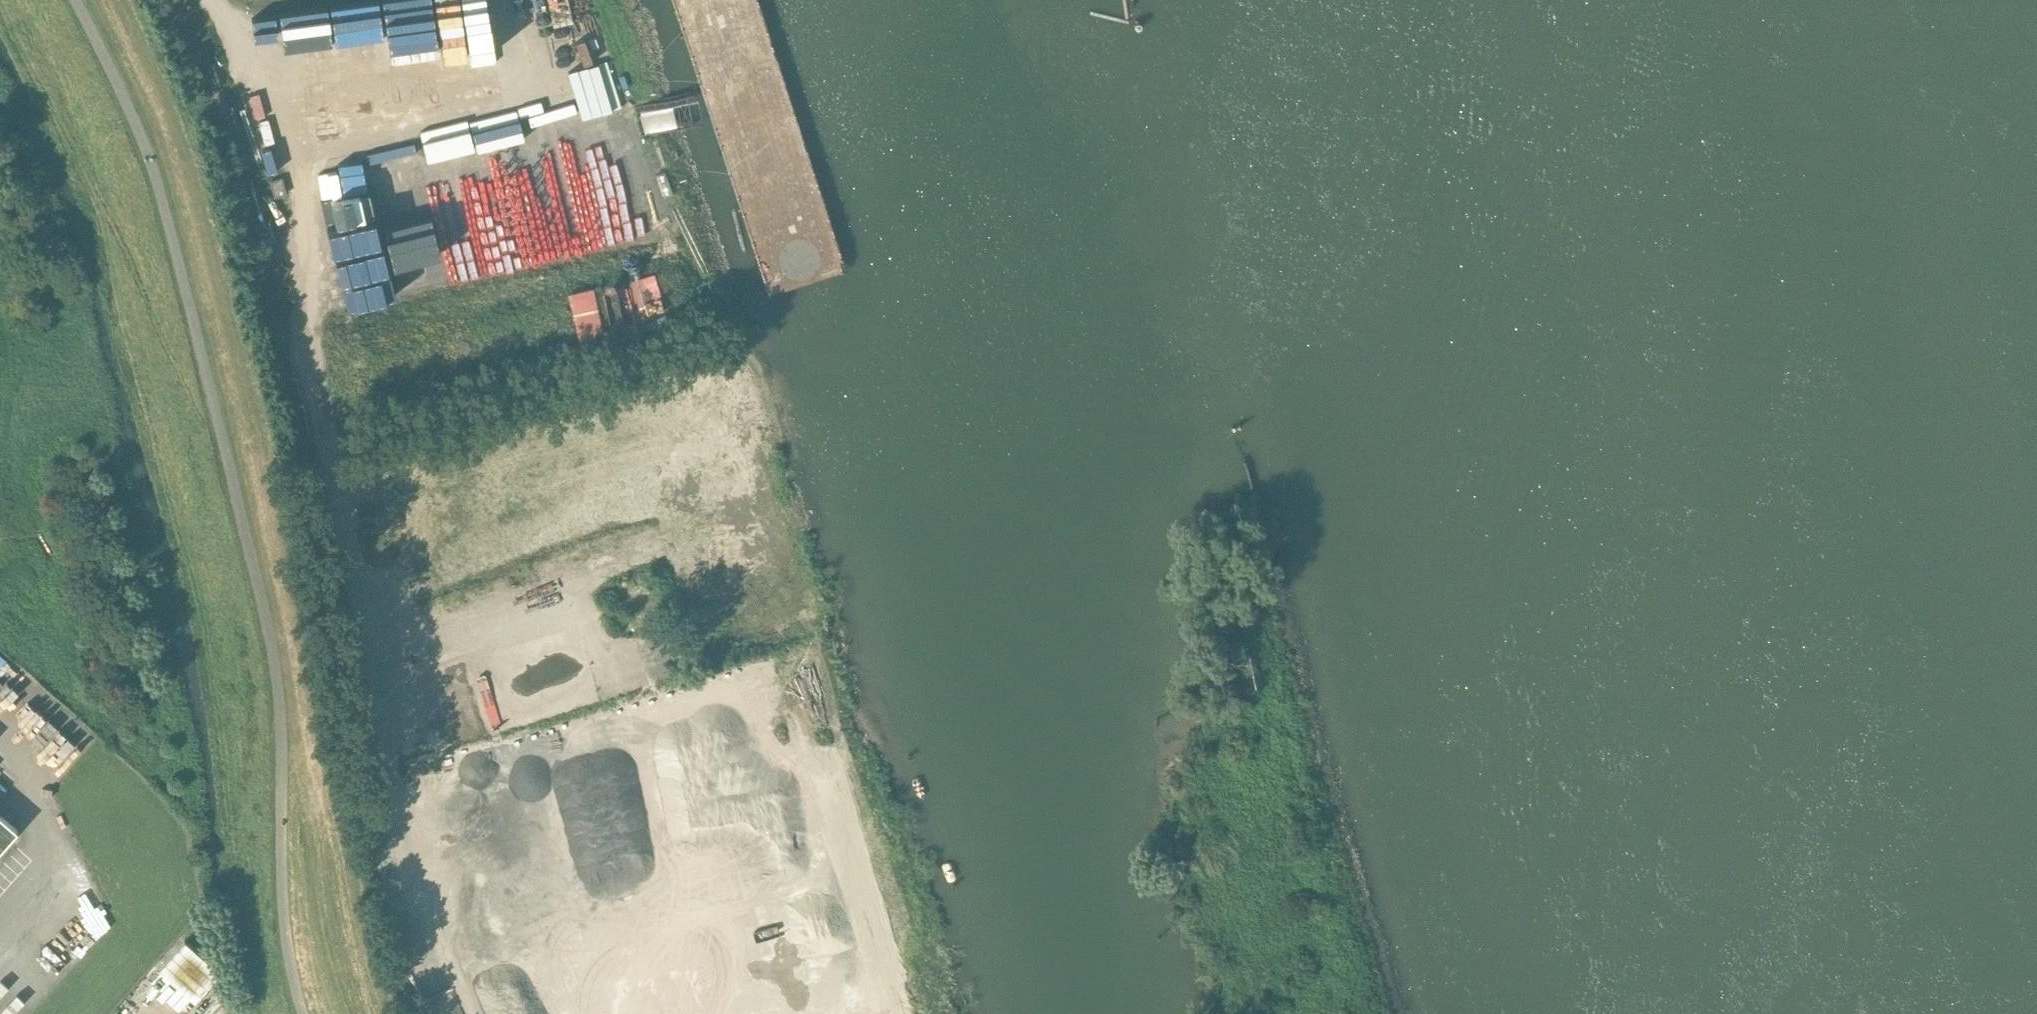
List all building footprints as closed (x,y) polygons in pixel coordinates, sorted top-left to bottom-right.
[(17,829),(0,814),(0,848),(17,829)]
